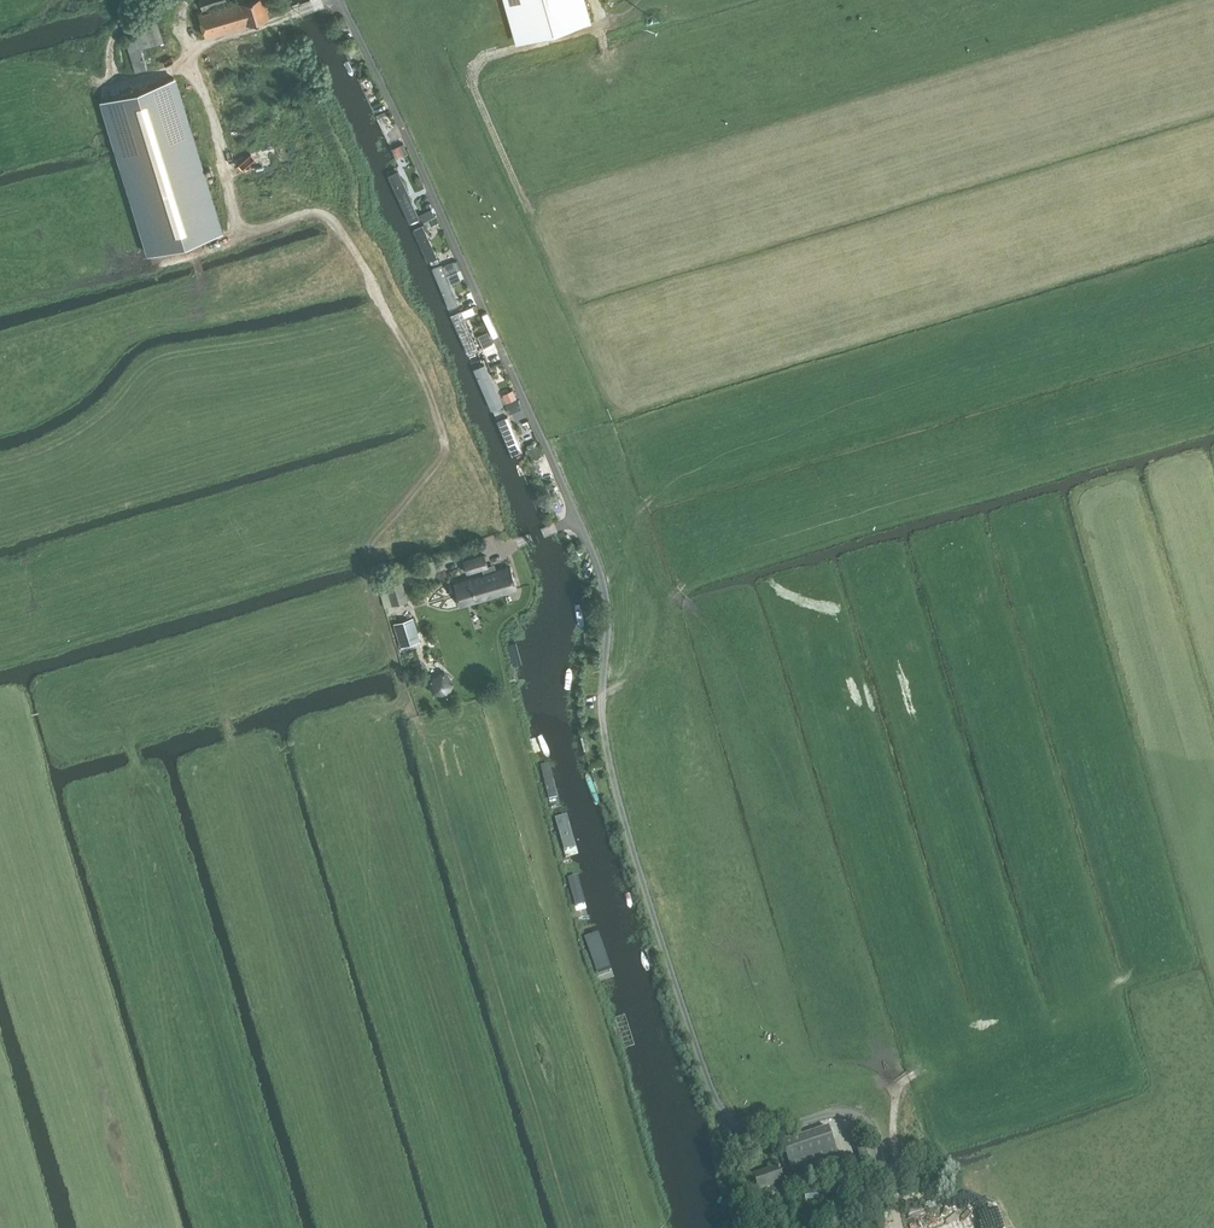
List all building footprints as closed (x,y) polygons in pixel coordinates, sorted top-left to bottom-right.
[(227,2),(227,0),(199,0),(202,10),(227,2)] [(241,2),(200,14),(206,36),(269,17),(263,0),(240,0),(241,2)] [(516,42),(591,21),(585,0),(504,0),(516,42)] [(136,34),(124,37),(129,51),(135,72),(147,68),(141,47),(163,40),(157,21),(134,28),(136,34)] [(108,120),(120,159),(130,194),(148,252),(221,230),(201,166),(179,93),(176,84),(174,78),(102,100),(108,120)] [(398,170),(387,175),(408,222),(420,217),(398,170)] [(422,220),(434,215),(431,208),(419,214),(422,220)] [(424,225),(412,231),(427,263),(439,258),(424,225)] [(454,260),(443,265),(446,274),(457,269),(458,269),(454,260)] [(442,264),(430,269),(448,309),(459,304),(446,274),(443,265),(442,264)] [(462,309),(451,314),(468,353),(479,349),(462,309)] [(478,335),(483,347),(493,343),(487,331),(478,335)] [(485,363),(473,368),(491,410),(503,404),(485,363)] [(514,389),(503,394),(507,402),(518,397),(514,389)] [(518,399),(506,404),(509,413),(522,407),(518,399)] [(508,416),(499,419),(512,453),(522,450),(508,416)] [(538,444),(529,448),(532,457),(541,453),(538,444)] [(510,566),(496,570),(494,563),(489,565),(485,554),(463,560),(466,573),(482,568),(484,574),(454,583),(461,605),(517,588),(510,566)] [(385,607),(407,600),(402,581),(379,588),(385,607)] [(401,647),(420,641),(413,617),(394,623),(401,647)] [(516,644),(508,646),(514,665),(522,663),(516,644)] [(449,696),(454,683),(443,672),(429,681),(434,696),(449,696)] [(546,735),(536,738),(544,775),(554,772),(546,735)] [(554,820),(567,859),(571,858),(571,856),(579,853),(568,815),(554,820)] [(582,873),(568,876),(578,913),(591,910),(582,873)] [(615,976),(600,931),(584,936),(600,981),(615,976)] [(801,1169),(838,1157),(828,1128),(799,1137),(782,1143),(792,1172),(801,1169)] [(835,1172),(841,1170),(842,1169),(838,1157),(801,1169),(805,1181),(835,1172)] [(778,1166),(753,1175),(759,1191),(783,1183),(778,1166)] [(842,1172),(841,1170),(835,1172),(839,1184),(846,1182),(843,1172),(842,1172)] [(874,1219),(851,1227),(877,1227),(874,1219)]
